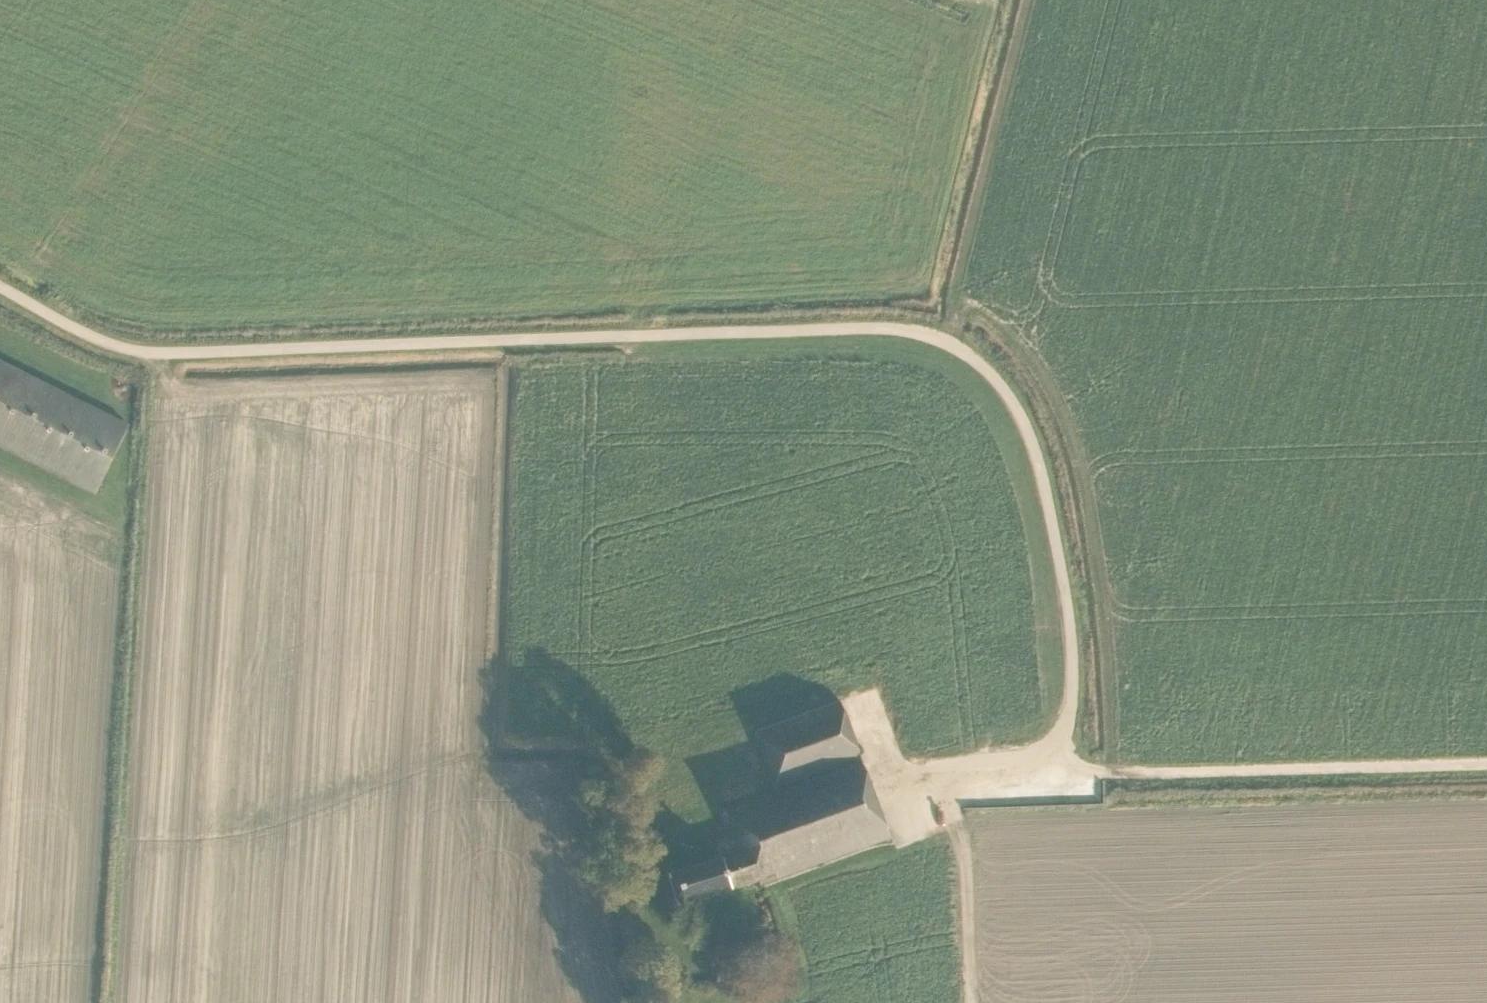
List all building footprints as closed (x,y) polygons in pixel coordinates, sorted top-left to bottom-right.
[(0,360),(0,446),(94,493),(129,425),(0,360)] [(761,885),(890,837),(840,701),(755,732),(776,790),(723,809),(736,846),(720,852),(722,857),(668,873),(677,904),(759,880),(761,885)]
